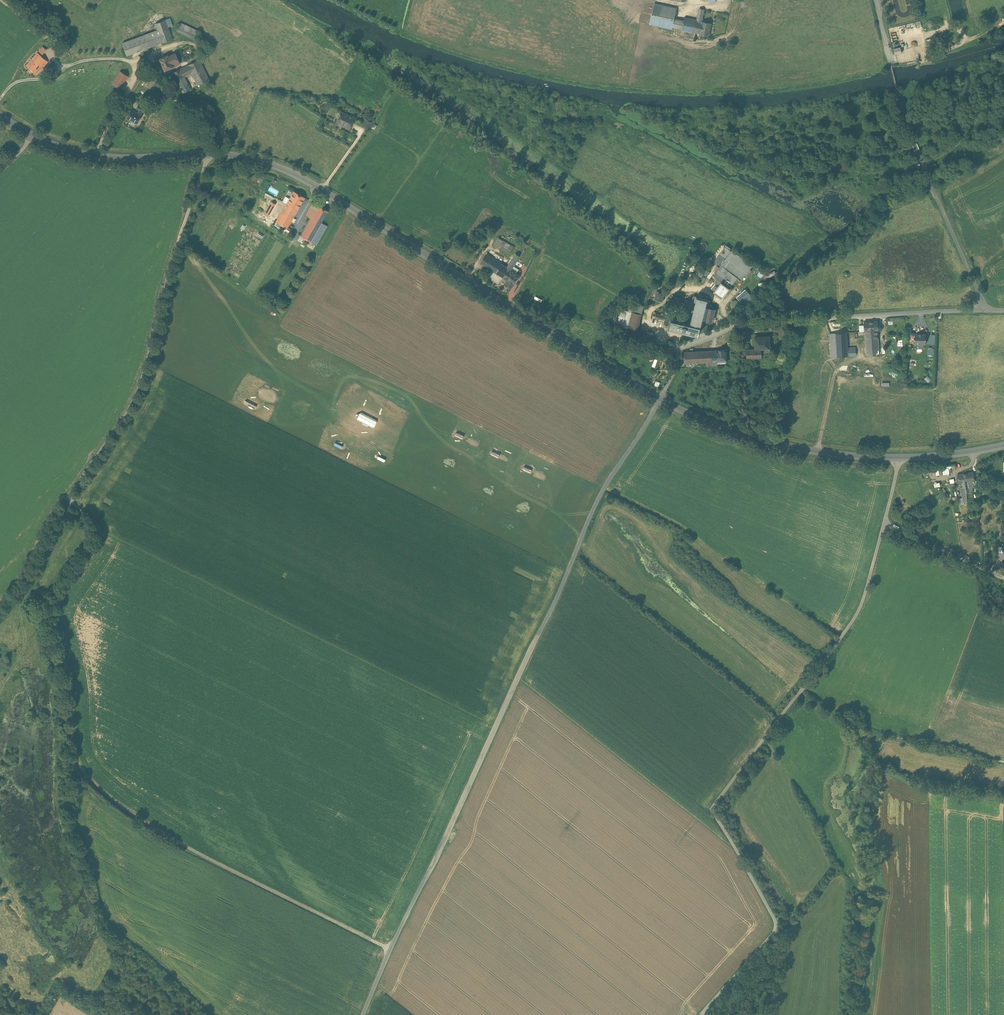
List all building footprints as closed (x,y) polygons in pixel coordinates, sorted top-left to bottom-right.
[(676,8),(654,3),(650,24),(672,28),(672,26),(682,28),(684,20),(674,18),(676,8)] [(697,20),(685,17),(682,28),(682,30),(699,34),(702,21),(701,21),(704,9),(699,8),(697,20)] [(170,18),(155,23),(157,30),(146,34),(150,46),(162,42),(162,43),(172,39),(168,27),(173,25),(170,18)] [(711,23),(702,21),(699,34),(708,36),(711,23)] [(197,30),(181,22),(177,31),(193,39),(197,30)] [(146,34),(122,43),(127,55),(150,46),(146,34)] [(38,52),(26,65),(37,74),(48,61),(38,52)] [(175,53),(169,55),(168,55),(160,59),(165,70),(168,69),(170,70),(172,68),(173,67),(173,66),(180,63),(175,53)] [(199,59),(173,72),(183,93),(191,89),(184,76),(191,73),(198,85),(209,79),(199,59)] [(120,71),(112,83),(120,88),(128,76),(120,71)] [(138,114),(131,110),(127,118),(137,123),(141,115),(140,115),(142,111),(140,110),(138,114)] [(354,118),(342,112),(336,122),(350,129),(354,118)] [(366,119),(362,126),(367,129),(371,122),(366,119)] [(294,191),(286,204),(297,211),(305,198),(294,191)] [(272,202),(264,214),(268,216),(275,204),(272,202)] [(313,203),(306,215),(311,218),(318,206),(319,205),(313,203)] [(297,211),(286,204),(276,221),(287,228),(297,211)] [(311,218),(301,236),(311,242),(316,231),(320,225),(328,211),(319,205),(318,206),(311,218)] [(316,231),(322,234),(325,228),(320,225),(316,231)] [(316,231),(311,242),(316,245),(322,234),(316,231)] [(503,240),(498,238),(494,246),(498,248),(499,248),(503,240)] [(514,247),(503,240),(499,248),(506,252),(507,251),(510,253),(514,247)] [(731,251),(725,247),(713,263),(719,267),(713,275),(713,276),(713,275),(721,281),(718,285),(714,291),(723,297),(727,292),(730,287),(737,278),(741,280),(752,266),(753,265),(752,265),(732,250),(731,251)] [(492,252),(490,251),(487,255),(493,259),(496,255),(492,252)] [(516,253),(507,267),(510,270),(511,270),(520,256),(516,253)] [(493,259),(487,255),(482,264),(496,273),(504,278),(510,270),(507,267),(502,264),(493,259)] [(710,272),(702,266),(694,276),(701,281),(704,276),(706,277),(710,272)] [(510,270),(504,278),(508,281),(506,285),(511,289),(514,284),(514,285),(519,276),(511,270),(510,270)] [(744,288),(736,297),(743,304),(752,296),(744,288)] [(664,293),(657,291),(655,299),(662,301),(664,293)] [(696,302),(690,300),(690,302),(686,301),(685,303),(677,301),(675,309),(689,313),(687,319),(673,315),(670,327),(699,334),(702,320),(712,322),(714,309),(705,307),(707,299),(697,296),(696,302)] [(633,312),(628,328),(638,330),(642,314),(633,312)] [(877,321),(864,322),(864,331),(865,331),(877,331),(878,331),(877,321)] [(877,331),(865,331),(865,335),(867,354),(879,354),(877,331)] [(846,333),(830,334),(831,357),(848,356),(847,349),(846,333)] [(926,334),(915,333),(914,344),(916,344),(916,347),(915,347),(915,348),(916,348),(924,348),(924,344),(925,344),(926,334)] [(769,336),(755,337),(755,348),(756,358),(762,357),(762,353),(770,353),(770,348),(769,336)] [(755,348),(746,349),(747,358),(756,358),(755,348)] [(725,349),(718,350),(716,350),(717,362),(717,363),(726,363),(726,361),(728,361),(727,358),(728,358),(728,356),(727,356),(728,355),(728,353),(727,353),(727,350),(725,350),(725,349)] [(716,350),(693,351),(693,363),(706,362),(717,362),(716,350)] [(693,351),(684,352),(685,363),(693,363),(693,351)] [(600,423),(597,430),(614,438),(617,431),(600,423)] [(973,472),(965,473),(967,493),(967,496),(972,495),(971,487),(969,488),(968,481),(974,480),(973,472)] [(965,473),(958,474),(959,479),(957,479),(957,483),(962,482),(962,487),(961,487),(962,493),(967,493),(965,473)]
